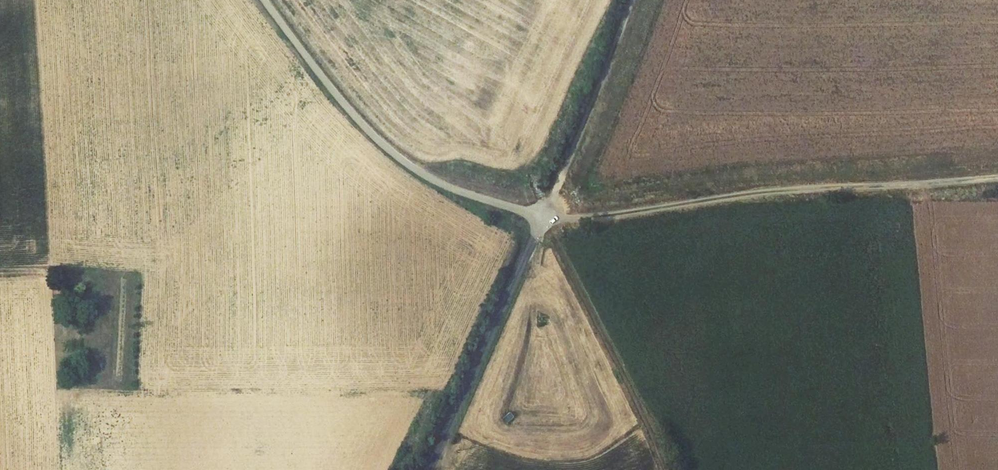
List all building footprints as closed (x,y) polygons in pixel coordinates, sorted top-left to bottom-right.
[(53,284),(53,293),(63,293),(63,284),(53,284)]
